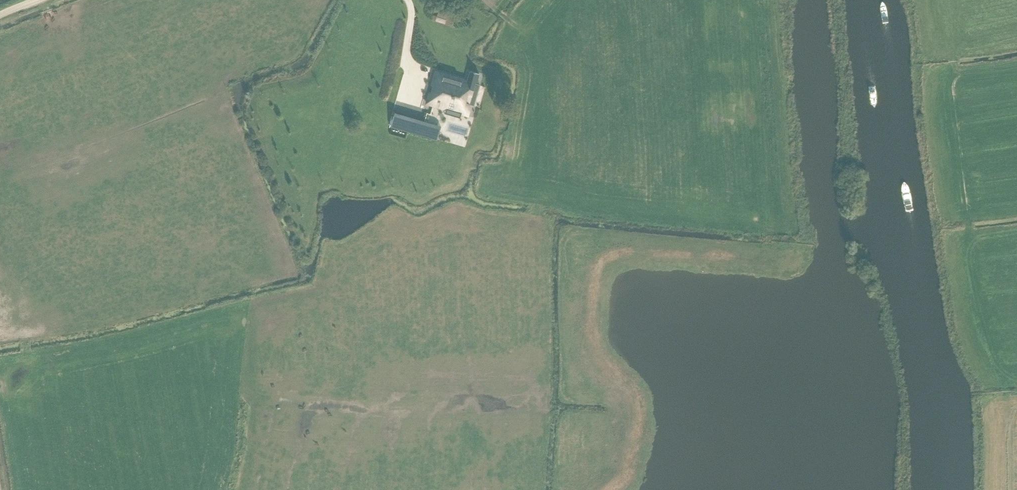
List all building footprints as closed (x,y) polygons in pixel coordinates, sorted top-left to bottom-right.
[(445,21),(447,15),(439,12),(437,19),(445,21)] [(474,106),(480,85),(476,84),(479,74),(470,72),(467,82),(436,72),(432,86),(434,86),(432,94),(430,93),(426,104),(446,110),(447,108),(468,114),(470,105),(474,106)] [(441,127),(395,114),(391,126),(437,139),(441,127)]
